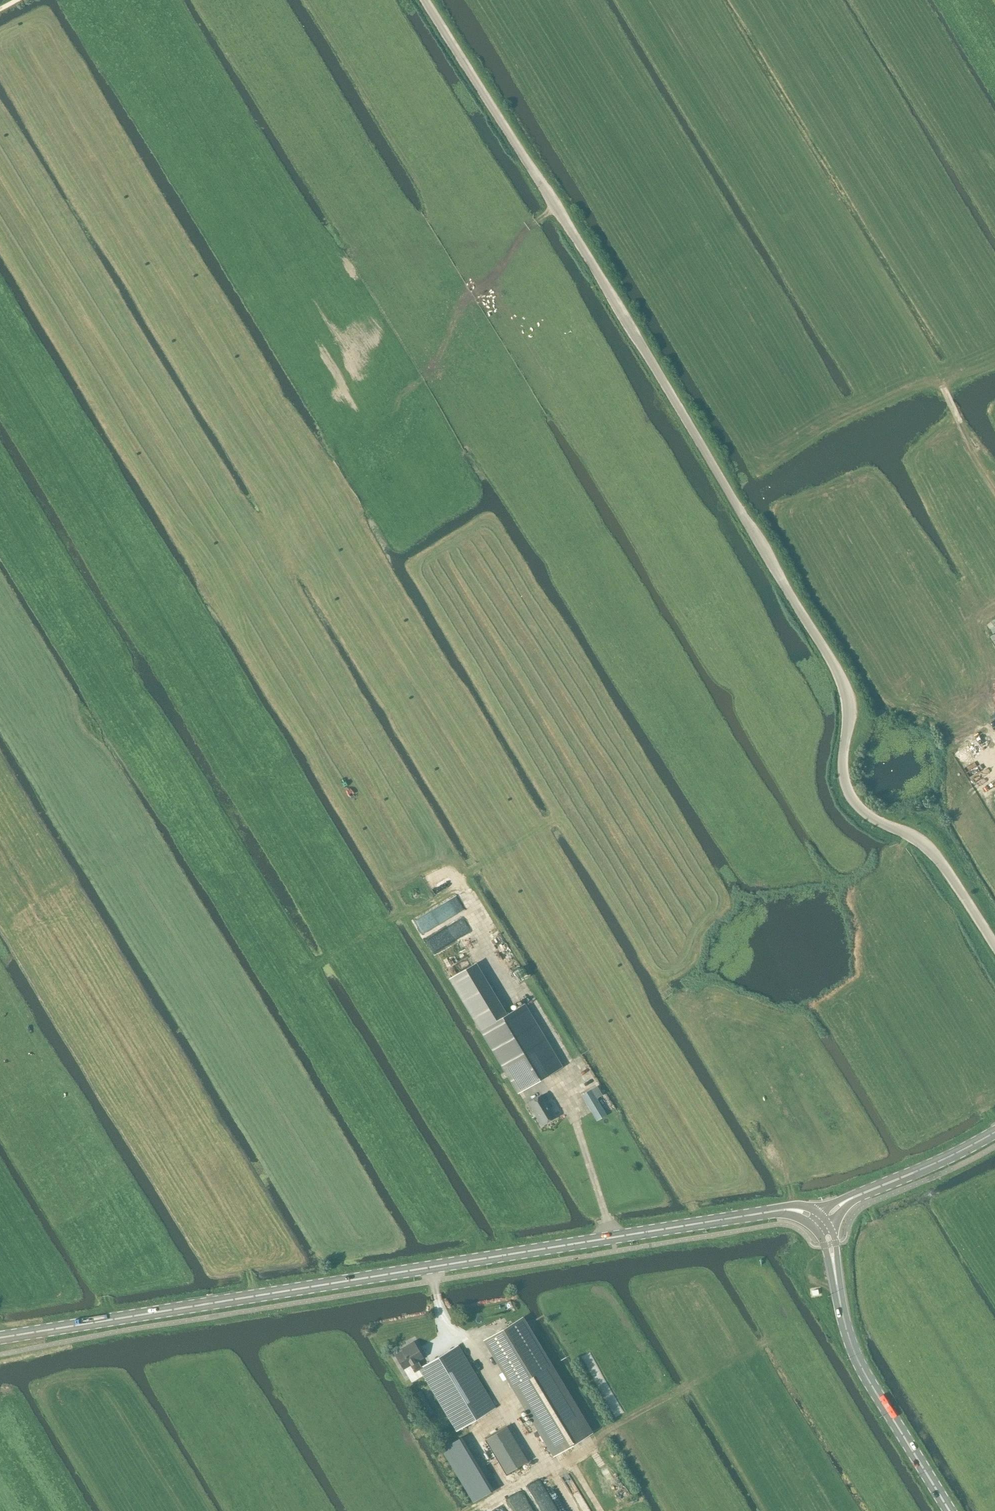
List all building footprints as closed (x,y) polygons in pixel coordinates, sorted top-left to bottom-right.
[(451,978),(518,1093),(536,1081),(562,1066),(526,1004),(504,1016),(474,964),(451,978)] [(596,1087),(582,1094),(597,1120),(599,1119),(602,1118),(604,1117),(604,1116),(605,1115),(595,1098),(601,1094),(596,1087)] [(538,1117),(537,1118),(541,1123),(542,1123),(542,1124),(555,1117),(542,1095),(529,1102),(538,1117)] [(522,1319),(486,1340),(554,1455),(590,1433),(522,1319)] [(414,1372),(419,1369),(422,1367),(419,1360),(423,1358),(414,1341),(401,1348),(401,1351),(395,1355),(403,1369),(410,1365),(414,1372)] [(422,1367),(419,1369),(456,1431),(496,1407),(458,1345),(422,1367)] [(507,1426),(485,1439),(505,1473),(527,1460),(507,1426)]
